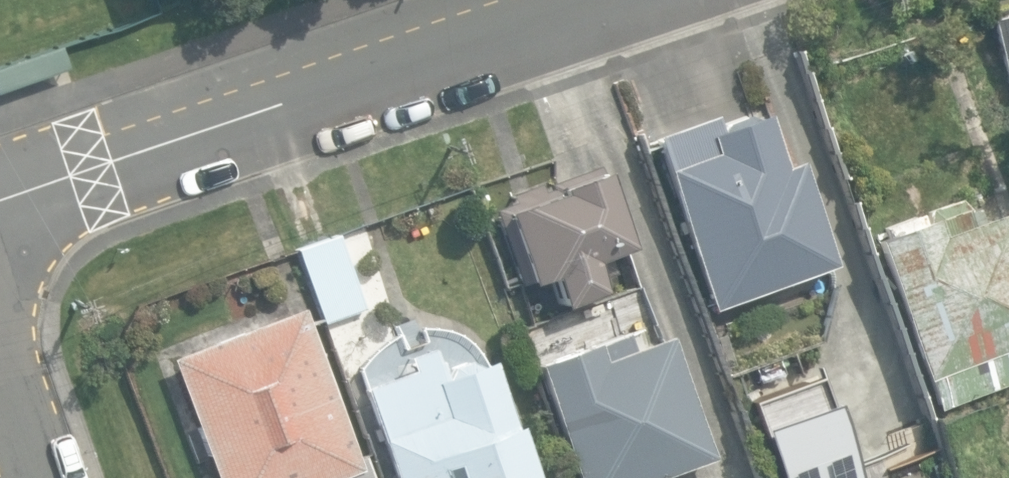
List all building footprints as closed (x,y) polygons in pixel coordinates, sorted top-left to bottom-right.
[(65,74),(58,51),(0,70),(0,96),(65,74)] [(593,175),(591,167),(545,182),(548,190),(537,194),(534,184),(506,193),(510,204),(488,211),(513,286),(525,282),(526,284),(549,276),(560,308),(602,292),(596,277),(614,271),(608,254),(627,247),(600,172),(593,175)] [(934,410),(1008,382),(1008,222),(1004,209),(975,219),(970,204),(956,209),(953,198),(876,226),(880,236),(873,238),(934,410)] [(290,252),(319,334),(362,319),(332,237),(290,252)] [(713,317),(763,457),(886,412),(848,306),(829,313),(810,260),(765,276),(759,261),(696,284),(709,319),(713,317)] [(355,457),(298,308),(169,358),(215,477),(335,477),(360,469),(355,457)] [(618,333),(531,364),(573,477),(655,477),(711,458),(666,336),(624,351),(618,333)] [(425,348),(404,356),(409,370),(359,387),(390,477),(531,477),(490,361),(473,367),(463,361),(447,366),(443,377),(436,380),(425,348)] [(355,457),(360,469),(335,477),(373,477),(364,454),(355,457)]
